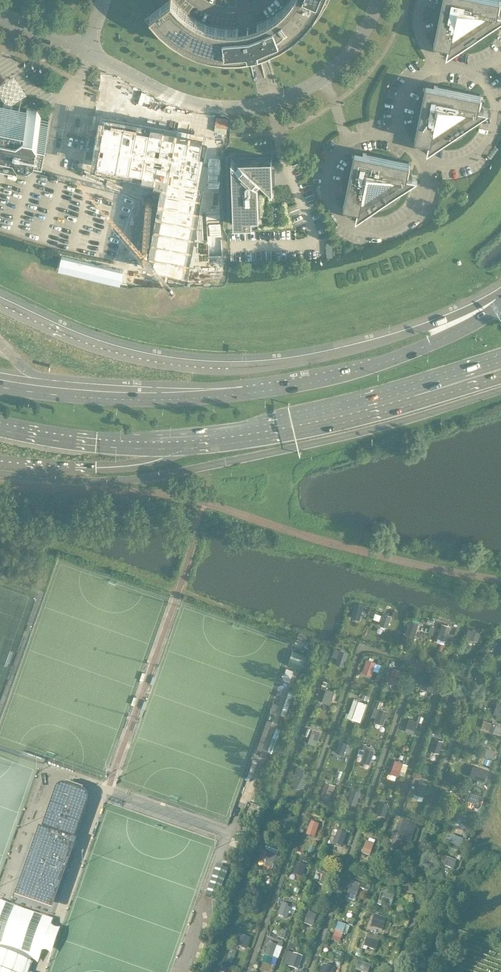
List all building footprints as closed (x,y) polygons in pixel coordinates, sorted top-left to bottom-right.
[(144,19),(155,31),(167,41),(180,50),(194,56),(209,60),(224,62),(240,62),(250,61),(261,58),(270,55),(284,49),(297,40),(309,30),(319,18),(327,4),(329,0),(169,0),(144,19)] [(434,41),(433,42),(448,45),(446,55),(500,19),(500,13),(497,12),(499,0),(442,0),(434,41)] [(425,83),(415,137),(414,137),(414,138),(429,141),(426,151),(488,110),(478,108),(480,94),(425,83)] [(21,140),(22,138),(22,136),(31,138),(37,134),(46,136),(49,119),(41,118),(37,111),(27,110),(28,108),(28,106),(12,102),(12,101),(13,97),(6,95),(5,100),(5,101),(0,100),(0,136),(21,140)] [(98,163),(95,180),(149,204),(139,262),(196,271),(233,270),(224,144),(210,142),(204,181),(203,180),(207,155),(204,154),(206,141),(168,135),(168,134),(111,125),(105,164),(98,163)] [(409,161),(363,152),(354,150),(343,205),(357,208),(355,219),(417,178),(406,176),(409,161)] [(272,191),(271,157),(238,158),(239,159),(235,163),(231,158),(233,224),(252,223),(252,222),(252,217),(259,216),(258,187),(260,187),(263,183),(272,191)] [(360,619),(364,606),(355,603),(351,617),(360,619)] [(387,627),(391,615),(383,612),(379,624),(387,627)] [(415,635),(419,621),(410,618),(405,632),(415,635)] [(445,640),(449,626),(441,623),(437,637),(445,640)] [(477,641),(480,632),(468,628),(465,637),(477,641)] [(345,663),(349,652),(340,650),(337,660),(345,663)] [(371,674),(375,661),(367,659),(363,672),(371,674)] [(397,684),(401,670),(393,667),(388,681),(397,684)] [(433,691),(436,682),(433,681),(423,678),(420,687),(433,691)] [(330,705),(334,691),(327,689),(322,702),(330,705)] [(450,693),(448,701),(456,703),(459,696),(450,693)] [(357,715),(362,701),(354,698),(349,712),(357,715)] [(383,724),(388,710),(379,707),(374,721),(383,724)] [(413,733),(417,720),(409,718),(405,730),(413,733)] [(500,733),(500,725),(492,721),(489,730),(500,734),(500,733)] [(312,731),(309,739),(318,742),(321,734),(312,731)] [(435,737),(431,749),(438,751),(442,740),(435,737)] [(344,754),(348,743),(340,740),(336,752),(344,754)] [(480,753),(492,757),(495,749),(483,745),(480,753)] [(369,763),(374,749),(366,746),(361,760),(369,763)] [(398,776),(403,762),(395,759),(389,773),(398,776)] [(298,781),(304,783),(308,772),(303,771),(304,767),(299,765),(296,773),(298,774),(298,781)] [(416,765),(414,775),(422,777),(425,767),(416,765)] [(479,765),(475,774),(485,777),(488,768),(479,765)] [(333,785),(334,784),(325,780),(321,792),(330,795),(332,789),(334,789),(335,785),(333,785)] [(424,795),(428,783),(419,780),(414,792),(424,795)] [(72,847),(88,803),(88,802),(88,801),(88,800),(88,799),(88,798),(88,797),(87,796),(87,795),(86,795),(86,794),(85,794),(85,793),(84,793),(83,793),(83,792),(83,793),(66,787),(65,786),(63,786),(62,787),(61,787),(59,788),(58,788),(57,789),(56,790),(56,792),(40,836),(39,839),(42,840),(23,892),(50,901),(58,876),(62,867),(65,868),(71,850),(72,847)] [(356,805),(360,791),(351,788),(347,802),(356,805)] [(477,802),(480,794),(467,789),(464,798),(477,802)] [(384,816),(389,802),(381,800),(376,813),(384,816)] [(287,829),(292,816),(283,813),(277,830),(284,833),(285,829),(287,829)] [(468,827),(472,817),(463,814),(459,824),(468,827)] [(315,838),(319,825),(311,822),(306,835),(315,838)] [(407,824),(403,835),(411,838),(415,827),(407,824)] [(343,848),(347,834),(338,831),(333,845),(343,848)] [(461,848),(464,840),(451,836),(448,844),(461,848)] [(369,857),(374,845),(366,842),(362,854),(369,857)] [(272,870),(277,857),(269,854),(264,868),(272,870)] [(454,870),(456,862),(447,858),(444,867),(454,870)] [(301,878),(305,866),(297,863),(293,876),(301,878)] [(328,887),(331,876),(324,874),(320,885),(328,887)] [(356,897),(360,885),(351,882),(348,894),(356,897)] [(392,905),(394,896),(382,893),(379,905),(381,906),(382,902),(392,905)] [(259,910),(263,897),(254,894),(250,907),(259,910)] [(16,907),(36,912),(37,904),(17,900),(16,907)] [(287,918),(292,906),(283,903),(279,915),(287,918)] [(313,928),(317,916),(309,913),(304,925),(313,928)] [(383,930),(386,918),(375,914),(371,927),(383,930)] [(343,934),(346,925),(338,922),(335,931),(343,934)] [(239,935),(236,943),(247,947),(250,939),(239,935)] [(376,951),(378,943),(367,939),(364,947),(376,951)] [(273,958),(277,946),(269,943),(265,956),(273,958)] [(32,963),(0,952),(0,971),(29,971),(32,963)] [(298,970),(302,957),(294,954),(290,967),(298,970)] [(371,965),(358,961),(356,971),(358,971),(369,971),(371,965)]
